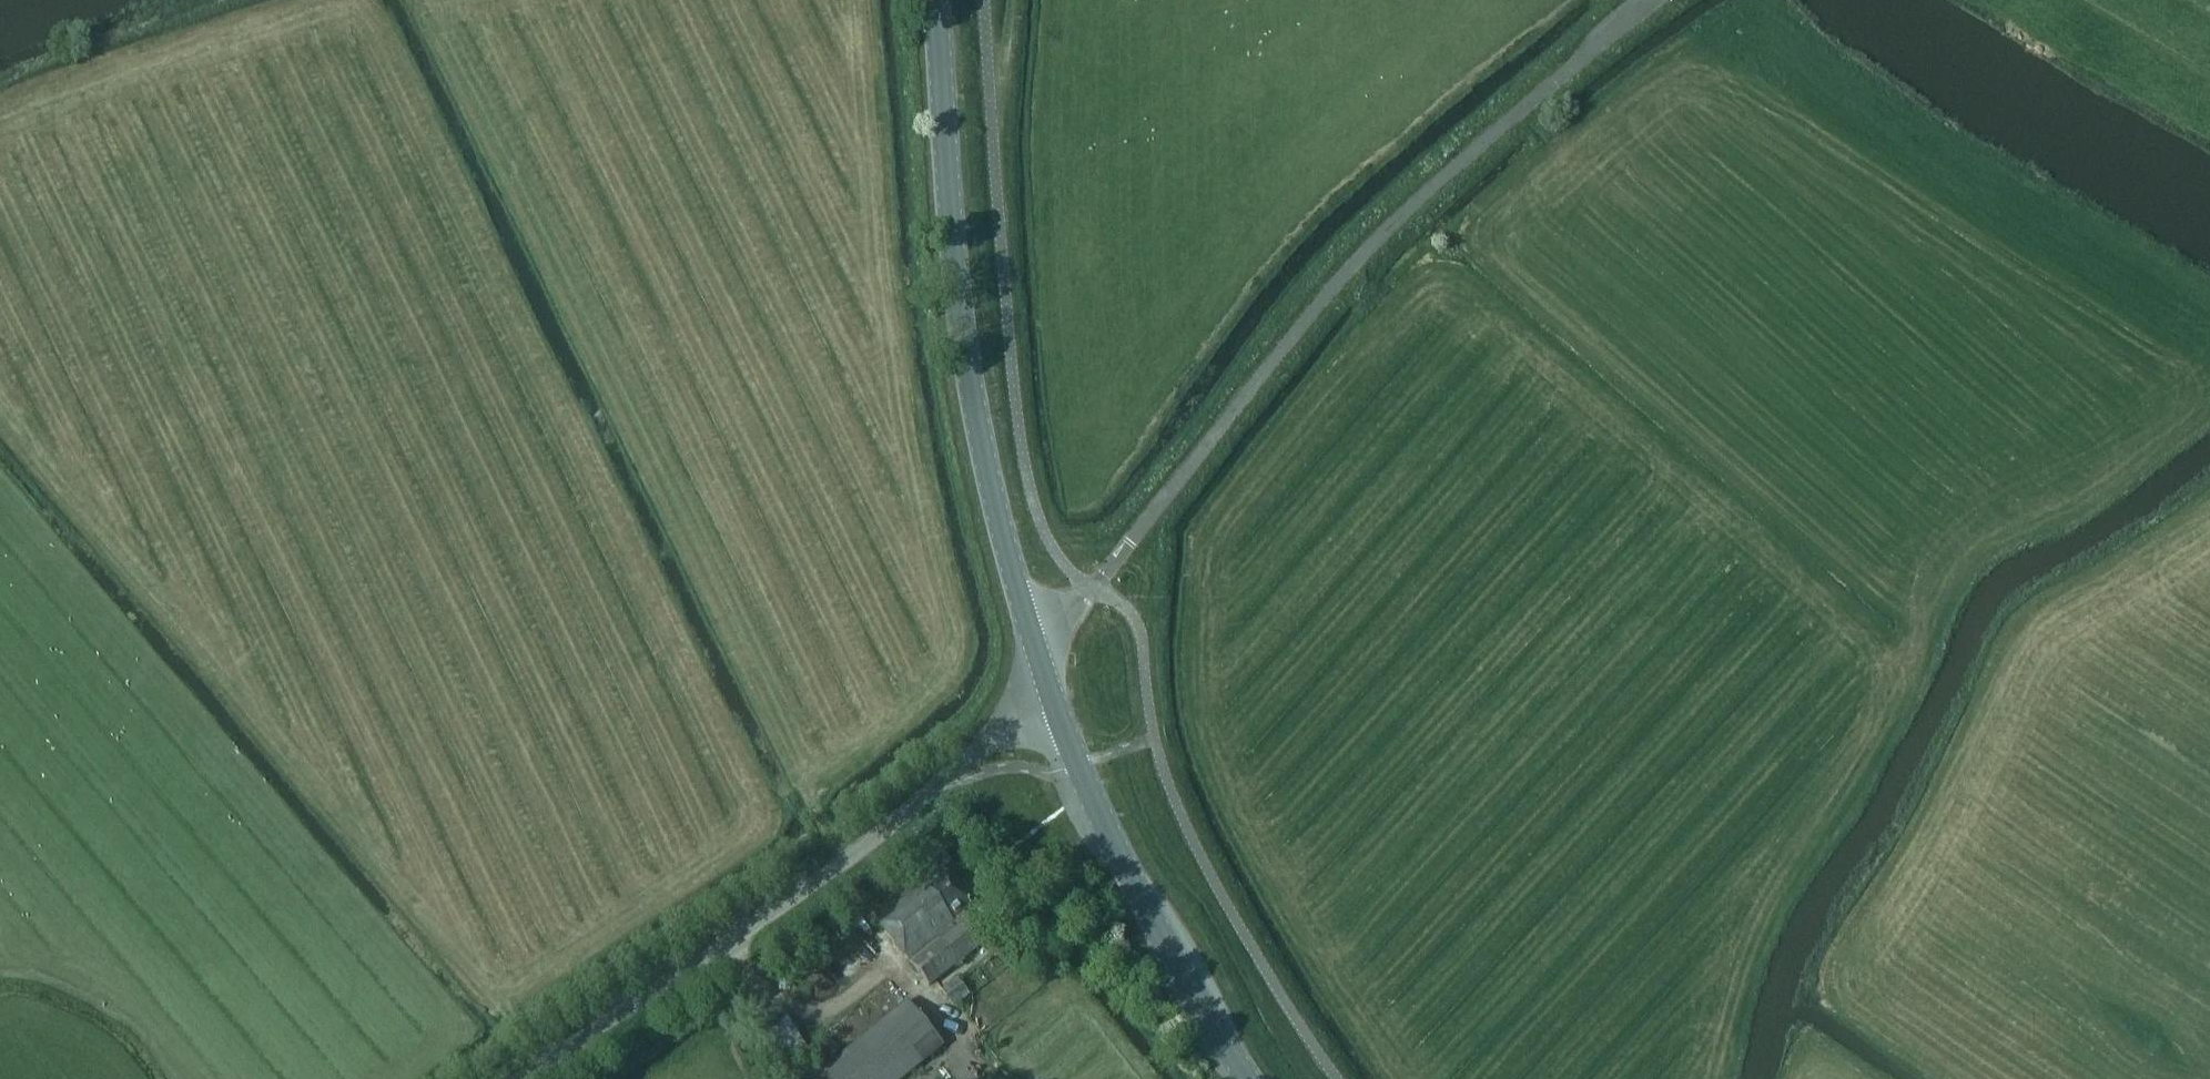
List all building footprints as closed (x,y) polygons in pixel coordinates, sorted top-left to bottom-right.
[(906,959),(907,958),(929,985),(986,941),(964,912),(971,907),(943,871),(940,873),(950,864),(940,851),(916,870),(926,883),(935,876),(936,877),(924,886),(918,878),(872,915),(906,959)] [(969,994),(956,979),(942,990),(954,1006),(969,994)] [(828,1078),(902,1078),(943,1045),(907,1001),(822,1072),(828,1078)] [(772,1028),(791,1057),(810,1045),(791,1016),(772,1028)] [(816,1046),(830,1061),(839,1052),(826,1037),(816,1046)] [(813,1058),(807,1048),(795,1056),(802,1066),(813,1058)]
